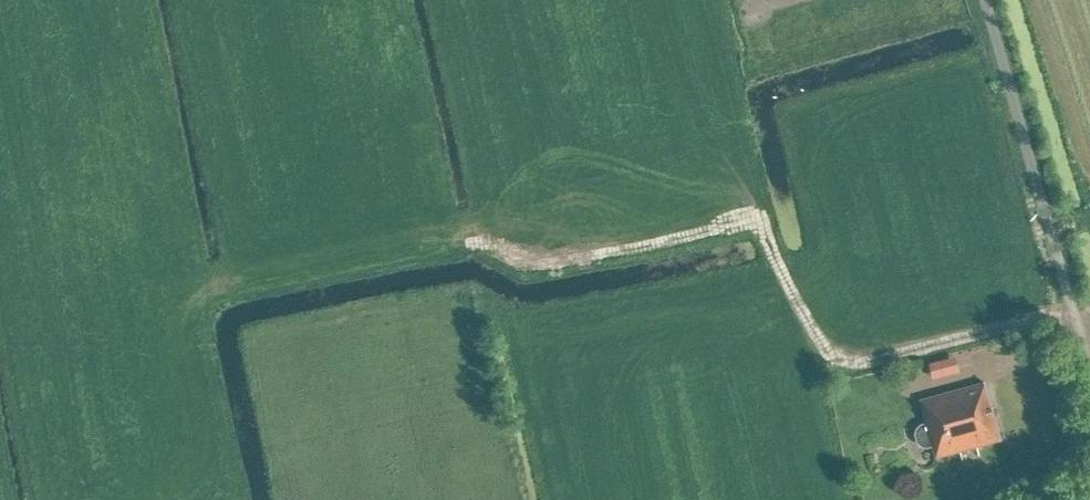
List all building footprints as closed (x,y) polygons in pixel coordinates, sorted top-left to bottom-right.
[(932,378),(955,371),(951,357),(928,364),(932,378)] [(936,457),(1001,439),(985,382),(920,400),(926,423),(922,424),(917,429),(915,435),(918,442),(923,447),(928,447),(933,446),(936,457)]
